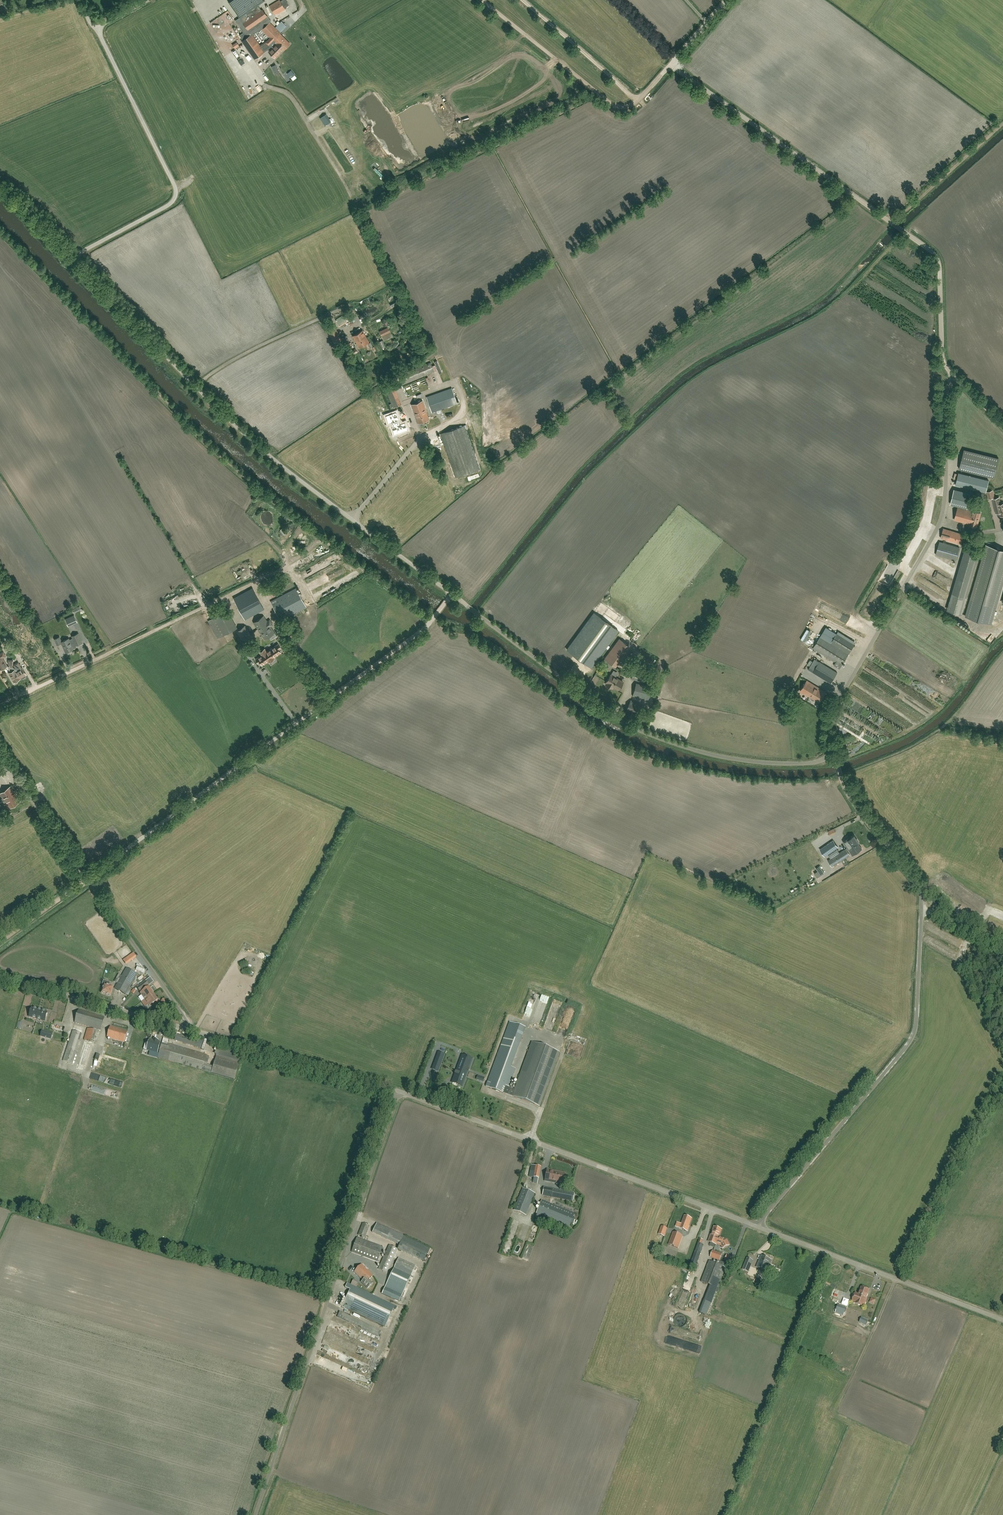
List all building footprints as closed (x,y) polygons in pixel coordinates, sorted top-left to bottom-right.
[(244,33),(246,35),(247,38),(251,35),(271,21),(263,9),(262,10),(258,5),(265,0),(230,0),(228,1),(240,18),(237,20),(245,32),(244,33)] [(275,15),(286,10),(280,0),(270,6),(275,15)] [(259,47),(263,53),(270,47),(269,46),(275,40),(279,45),(277,44),(269,52),(276,58),(280,53),(283,49),(284,50),(284,49),(285,50),(291,44),(281,34),(281,33),(273,24),(270,22),(262,30),(271,38),(266,43),(265,43),(259,47)] [(251,35),(247,38),(242,42),(254,59),(263,53),(259,47),(251,35)] [(291,71),(287,74),(293,81),(297,78),(291,71)] [(347,321),(344,316),(336,320),(339,325),(347,321)] [(342,339),(335,326),(328,330),(335,343),(342,339)] [(384,341),(393,336),(389,327),(380,331),(384,341)] [(360,347),(369,342),(363,330),(353,336),(360,347)] [(349,352),(351,356),(358,352),(355,348),(354,349),(349,352)] [(399,376),(402,385),(435,371),(431,362),(399,376)] [(384,385),(394,409),(402,406),(392,381),(384,385)] [(432,412),(458,403),(452,388),(427,397),(432,412)] [(418,423),(430,419),(423,401),(412,405),(418,423)] [(391,423),(393,427),(392,427),(394,435),(408,430),(405,422),(400,424),(398,420),(399,420),(396,412),(386,416),(389,424),(391,423)] [(465,425),(441,434),(456,477),(480,469),(465,425)] [(998,458),(964,449),(959,469),(994,478),(998,458)] [(989,480),(959,473),(956,485),(986,492),(989,480)] [(967,508),(967,505),(968,505),(969,498),(953,494),(951,505),(967,508)] [(998,507),(1000,516),(1001,516),(1002,516),(1002,503),(998,505),(997,498),(992,499),(995,508),(998,507)] [(974,507),(968,505),(967,505),(967,508),(966,510),(958,507),(955,520),(970,524),(969,524),(970,524),(970,525),(970,526),(973,527),(974,526),(974,525),(977,526),(981,513),(973,510),(974,507)] [(961,544),(964,534),(944,529),(941,538),(961,544)] [(957,561),(960,548),(940,542),(937,555),(957,561)] [(996,607),(1002,582),(1002,550),(986,545),(966,616),(991,624),(996,607)] [(915,557),(919,549),(913,546),(909,553),(915,557)] [(969,550),(956,595),(952,611),(962,614),(980,553),(969,550)] [(264,588),(273,605),(281,620),(307,607),(289,574),(264,588)] [(265,608),(253,587),(235,597),(246,619),(265,608)] [(938,589),(937,594),(945,597),(946,591),(938,589)] [(238,626),(229,608),(208,620),(217,637),(238,626)] [(567,650),(591,667),(618,631),(593,613),(567,650)] [(77,621),(74,615),(66,619),(68,625),(77,621)] [(275,632),(271,626),(273,625),(272,624),(269,619),(267,621),(264,616),(254,623),(265,639),(275,632)] [(245,626),(236,632),(244,643),(253,637),(245,626)] [(854,644),(837,633),(836,634),(826,627),(821,636),(831,642),(849,653),(854,644)] [(76,645),(82,642),(78,633),(72,636),(73,639),(69,640),(69,639),(62,642),(59,637),(55,639),(57,645),(62,643),(66,652),(73,649),(72,646),(76,645)] [(836,662),(834,665),(840,668),(849,654),(820,637),(813,648),(836,662)] [(630,647),(619,639),(605,658),(615,666),(630,647)] [(262,665),(268,661),(269,662),(274,659),(273,657),(280,652),(278,649),(280,648),(278,644),(266,652),(264,649),(259,652),(261,655),(255,659),(258,663),(260,661),(262,665)] [(831,683),(837,672),(819,661),(813,672),(831,683)] [(13,665),(12,664),(9,667),(12,672),(9,673),(14,682),(21,678),(19,674),(16,675),(15,673),(17,672),(13,665)] [(13,665),(17,672),(15,673),(16,675),(19,674),(21,678),(22,677),(22,678),(23,678),(25,677),(26,676),(25,675),(26,675),(22,668),(22,669),(19,664),(16,666),(15,664),(13,665)] [(643,671),(643,672),(632,669),(630,673),(633,674),(631,679),(643,682),(646,672),(643,671)] [(607,683),(606,685),(612,688),(613,687),(618,689),(623,682),(611,674),(606,682),(607,683)] [(826,692),(807,680),(800,691),(819,702),(826,692)] [(648,700),(651,690),(636,686),(633,696),(648,700)] [(642,705),(631,700),(627,708),(638,713),(642,705)] [(0,794),(5,801),(10,808),(20,801),(10,787),(0,794)] [(849,849),(858,843),(859,842),(854,836),(849,839),(849,838),(844,842),(848,847),(849,849)] [(825,856),(838,847),(833,840),(821,849),(825,856)] [(849,849),(851,852),(853,855),(862,849),(858,843),(849,849)] [(828,860),(832,867),(850,855),(846,849),(828,860)] [(126,995),(137,975),(126,968),(115,989),(126,995)] [(111,996),(113,987),(109,986),(110,983),(104,980),(102,984),(104,985),(103,987),(102,987),(101,990),(102,990),(101,993),(111,996)] [(145,1000),(153,994),(149,987),(142,992),(141,991),(149,986),(146,981),(137,987),(141,993),(140,993),(145,1000)] [(152,1005),(158,1000),(153,994),(145,1000),(149,1006),(152,1004),(152,1005)] [(165,1008),(169,1005),(164,999),(161,1001),(165,1008)] [(552,1010),(557,1012),(558,1008),(561,1009),(563,1004),(555,1002),(552,1010)] [(29,1017),(37,1019),(45,1022),(48,1012),(46,1012),(47,1010),(42,1009),(42,1011),(32,1008),(29,1017)] [(101,1031),(104,1018),(79,1010),(75,1023),(101,1031)] [(551,1029),(558,1014),(553,1012),(546,1027),(551,1029)] [(486,1087),(506,1094),(539,1106),(559,1052),(537,1044),(533,1043),(515,1091),(508,1088),(515,1069),(511,1067),(515,1055),(525,1028),(510,1023),(500,1049),(495,1062),(486,1087)] [(124,1043),(127,1032),(110,1027),(107,1038),(124,1043)] [(88,1029),(79,1068),(87,1070),(96,1030),(88,1029)] [(42,1030),(41,1036),(51,1039),(53,1033),(42,1030)] [(72,1064),(81,1034),(73,1031),(64,1061),(72,1064)] [(195,1047),(197,1048),(200,1047),(202,1045),(202,1043),(202,1040),(200,1039),(197,1038),(195,1039),(176,1034),(175,1039),(193,1045),(195,1047)] [(145,1043),(144,1049),(157,1053),(160,1043),(157,1042),(154,1041),(149,1040),(148,1044),(145,1043)] [(158,1057),(169,1061),(202,1070),(202,1071),(234,1080),(239,1063),(217,1056),(213,1068),(203,1065),(206,1056),(173,1047),(172,1050),(161,1047),(158,1057)] [(441,1055),(451,1059),(453,1054),(443,1051),(441,1055)] [(123,1074),(126,1063),(101,1056),(100,1061),(96,1060),(94,1067),(123,1074)] [(443,1058),(437,1056),(433,1066),(439,1068),(443,1058)] [(466,1075),(465,1075),(466,1071),(468,1071),(468,1072),(469,1069),(468,1069),(472,1059),(468,1058),(467,1057),(466,1059),(462,1058),(456,1072),(455,1072),(454,1074),(455,1074),(455,1075),(453,1080),(458,1081),(457,1084),(462,1086),(466,1075)] [(485,1083),(490,1070),(483,1067),(478,1081),(485,1083)] [(538,1179),(541,1167),(531,1165),(529,1177),(533,1178),(533,1183),(537,1184),(538,1179)] [(565,1173),(556,1171),(547,1170),(545,1181),(563,1184),(565,1173)] [(544,1188),(542,1195),(573,1201),(574,1193),(544,1188)] [(526,1215),(535,1193),(530,1192),(531,1190),(528,1189),(527,1190),(523,1189),(514,1210),(526,1215)] [(569,1227),(574,1214),(542,1201),(537,1213),(569,1227)] [(688,1227),(692,1219),(685,1216),(682,1224),(681,1224),(679,1228),(688,1231),(689,1227),(688,1227)] [(365,1238),(370,1226),(363,1223),(358,1235),(365,1238)] [(664,1237),(668,1228),(661,1226),(658,1234),(664,1237)] [(727,1241),(727,1240),(719,1237),(722,1230),(714,1227),(712,1233),(712,1232),(708,1242),(716,1245),(716,1244),(722,1246),(723,1248),(729,1245),(729,1244),(728,1242),(727,1241)] [(678,1248),(683,1236),(673,1232),(669,1245),(678,1248)] [(352,1252),(379,1262),(384,1248),(357,1238),(352,1252)] [(703,1245),(701,1245),(697,1243),(689,1268),(695,1270),(703,1245)] [(378,1269),(386,1273),(397,1249),(394,1247),(394,1246),(393,1246),(392,1247),(389,1245),(378,1269)] [(722,1254),(716,1252),(713,1251),(710,1257),(720,1261),(722,1254)] [(767,1272),(768,1268),(772,1260),(761,1256),(757,1267),(767,1272)] [(402,1296),(403,1294),(411,1276),(413,1271),(416,1266),(399,1258),(396,1264),(394,1268),(385,1288),(394,1292),(402,1296)] [(753,1261),(747,1259),(742,1270),(748,1272),(753,1261)] [(701,1282),(717,1288),(725,1267),(709,1261),(701,1282)] [(369,1280),(373,1276),(362,1265),(354,1272),(363,1281),(361,1283),(368,1289),(373,1284),(369,1280)] [(347,1306),(354,1310),(353,1312),(384,1327),(395,1306),(376,1297),(356,1287),(348,1283),(346,1287),(350,1290),(347,1296),(343,1304),(347,1306)] [(866,1298),(869,1291),(862,1288),(859,1295),(855,1293),(852,1302),(863,1307),(867,1298),(866,1298)] [(837,1289),(834,1297),(845,1301),(848,1293),(837,1289)] [(402,1296),(394,1292),(391,1297),(399,1301),(402,1296)] [(711,1303),(706,1302),(702,1314),(707,1316),(711,1303)] [(844,1316),(846,1308),(838,1306),(835,1313),(844,1316)] [(848,1317),(855,1319),(857,1312),(850,1309),(848,1317)] [(687,1321),(687,1320),(687,1319),(687,1318),(686,1317),(686,1316),(685,1316),(685,1315),(684,1315),(684,1314),(683,1314),(682,1314),(681,1313),(680,1313),(679,1313),(679,1314),(678,1314),(677,1314),(676,1315),(675,1316),(675,1317),(674,1317),(674,1318),(674,1319),(674,1320),(674,1321),(674,1322),(674,1323),(675,1323),(675,1324),(676,1325),(676,1326),(677,1326),(678,1326),(679,1327),(680,1327),(681,1327),(682,1327),(683,1326),(684,1326),(685,1325),(685,1324),(686,1324),(686,1323),(687,1322),(687,1321)] [(360,1339),(361,1336),(353,1333),(354,1331),(346,1329),(344,1335),(360,1339)]
